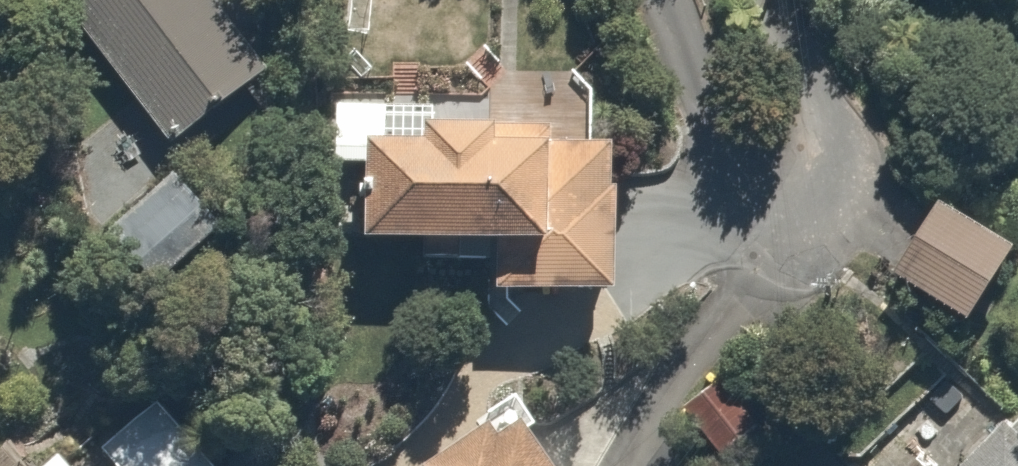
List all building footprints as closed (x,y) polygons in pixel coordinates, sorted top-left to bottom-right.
[(159,156),(256,71),(203,0),(75,0),(159,156)] [(499,78),(497,123),(444,120),(444,134),(389,132),(390,108),(342,106),(340,144),(382,146),(378,249),(507,254),(505,297),(628,302),(634,142),(585,141),(588,82),(499,78)] [(175,174),(127,215),(178,275),(226,234),(175,174)] [(945,206),(891,284),(975,342),(1017,279),(1017,256),(945,206)] [(173,385),(103,448),(119,465),(245,465),(173,385)] [(528,427),(536,421),(515,393),(417,465),(557,465),(528,427)] [(957,465),(1017,465),(1017,406),(957,465)] [(61,453),(46,465),(72,465),(61,453)] [(858,458),(849,465),(866,465),(858,458)]
